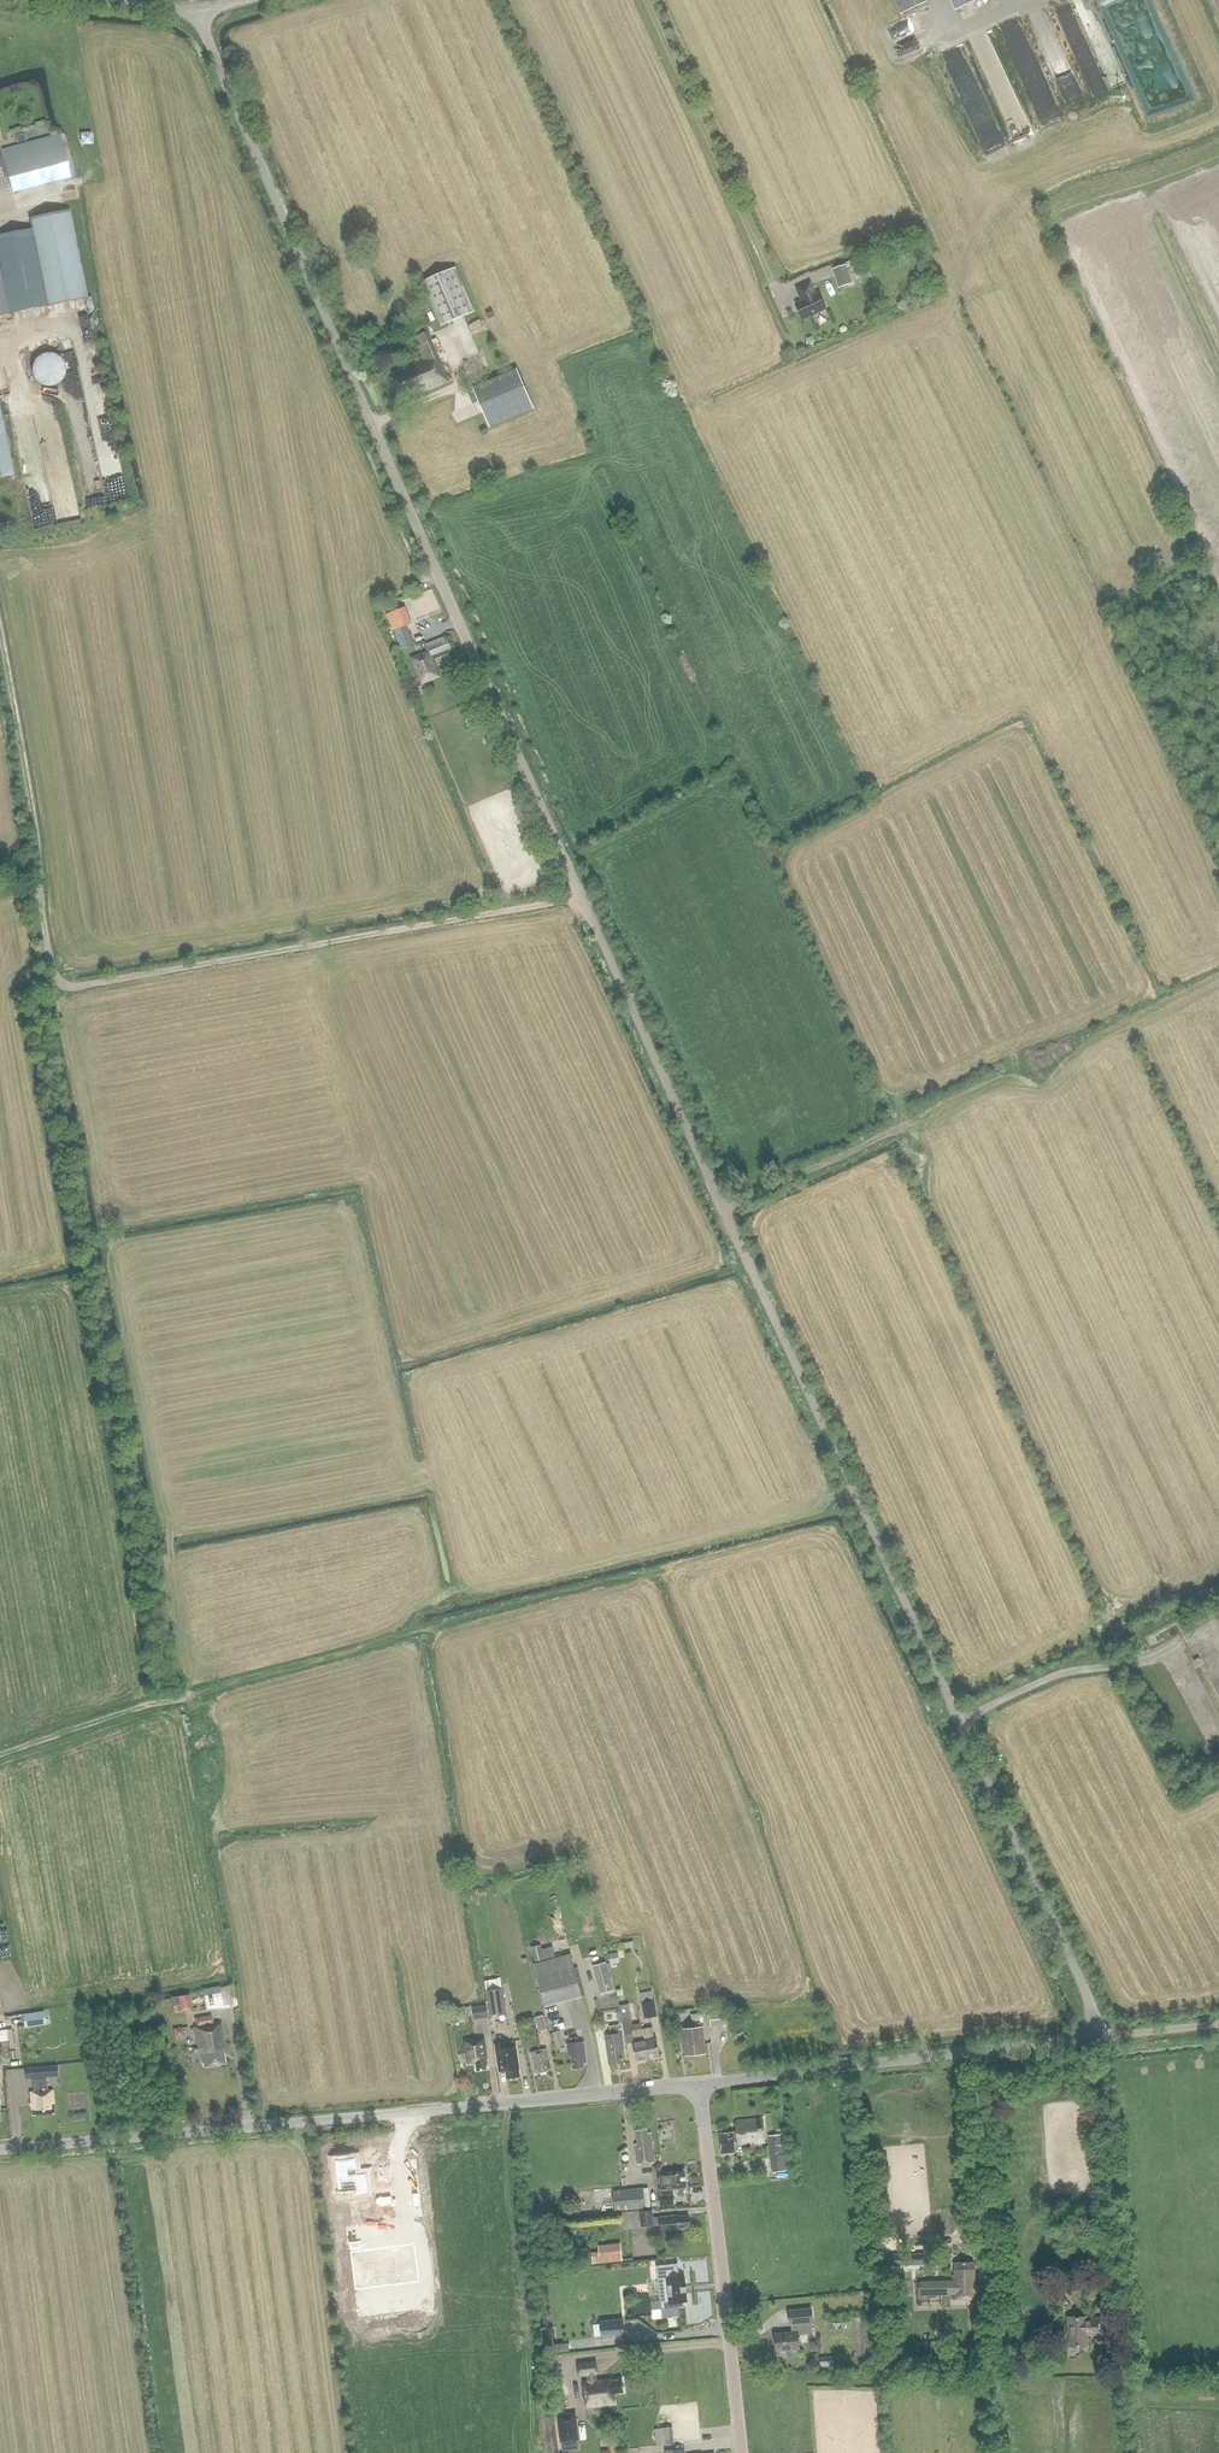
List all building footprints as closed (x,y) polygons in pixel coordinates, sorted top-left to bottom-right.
[(928,2),(927,0),(895,0),(902,14),(928,2)] [(978,0),(955,0),(958,9),(978,0)] [(1003,28),(1038,123),(1057,116),(1023,21),(1003,28)] [(1067,29),(1077,27),(1076,21),(1066,24),(1067,29)] [(1083,72),(1094,95),(1108,89),(1097,66),(1083,72)] [(1117,87),(1123,78),(1115,72),(1108,81),(1117,87)] [(1032,133),(1028,126),(1011,134),(1015,141),(1032,133)] [(12,192),(70,177),(59,134),(1,150),(2,154),(12,192)] [(47,305),(87,297),(73,230),(70,212),(30,220),(32,231),(0,237),(0,315),(47,305)] [(843,264),(833,269),(840,287),(851,282),(843,264)] [(457,268),(423,282),(442,327),(475,313),(457,268)] [(796,306),(803,322),(827,311),(819,295),(817,297),(811,285),(797,291),(803,303),(796,306)] [(449,382),(441,362),(440,362),(437,354),(438,354),(428,332),(414,338),(423,359),(390,373),(402,401),(449,382)] [(54,353),(48,353),(45,354),(41,356),(37,359),(35,362),(33,366),(33,371),(33,375),(35,379),(38,383),(42,386),(46,387),(50,387),(54,387),(58,385),(61,383),(64,380),(66,377),(67,372),(67,367),(65,362),(63,358),(59,355),(54,353)] [(534,409),(525,389),(481,408),(490,428),(534,409)] [(387,613),(383,604),(378,606),(382,615),(387,613)] [(419,626),(434,623),(432,617),(417,620),(419,626)] [(412,644),(404,624),(394,628),(402,648),(412,644)] [(443,637),(424,644),(427,652),(412,658),(420,679),(425,681),(437,676),(430,660),(448,653),(447,649),(450,648),(447,639),(444,640),(443,637)] [(1202,1663),(1198,1657),(1193,1660),(1196,1666),(1202,1663)] [(544,1959),(541,1945),(531,1947),(534,1962),(544,1959)] [(543,1952),(544,1959),(545,1960),(555,1957),(553,1950),(543,1952)] [(617,1963),(615,1953),(608,1954),(610,1964),(617,1963)] [(583,1996),(572,1954),(534,1964),(546,2006),(583,1996)] [(614,1990),(606,1963),(593,1966),(601,1994),(614,1990)] [(492,1981),(491,1973),(483,1974),(485,1982),(492,1981)] [(224,2007),(220,1986),(203,1989),(206,2010),(224,2007)] [(506,2013),(503,1989),(487,1991),(491,2015),(506,2013)] [(658,2016),(655,2001),(654,2001),(652,1990),(640,1993),(642,2003),(641,2004),(644,2018),(658,2016)] [(614,1992),(599,1997),(604,2011),(619,2006),(614,1992)] [(193,2009),(190,1994),(171,1997),(174,2012),(193,2009)] [(487,2017),(485,2005),(472,2007),(474,2019),(487,2017)] [(25,2013),(27,2027),(51,2023),(48,2009),(25,2013)] [(711,2013),(712,2025),(729,2023),(727,2011),(711,2013)] [(450,2024),(458,2023),(456,2013),(448,2014),(450,2024)] [(692,2014),(696,2054),(706,2053),(704,2027),(702,2027),(701,2022),(703,2022),(702,2013),(692,2014)] [(685,2055),(696,2054),(692,2014),(691,2014),(691,2021),(688,2021),(688,2028),(683,2028),(685,2055)] [(547,2029),(543,2015),(536,2018),(540,2032),(547,2029)] [(637,2061),(649,2058),(645,2041),(642,2029),(640,2030),(639,2024),(638,2024),(638,2025),(633,2026),(632,2021),(630,2022),(628,2015),(621,2016),(625,2037),(626,2037),(626,2035),(634,2034),(636,2043),(633,2043),(637,2061)] [(225,2050),(220,2025),(212,2026),(212,2024),(210,2017),(195,2019),(196,2027),(193,2028),(197,2048),(194,2049),(195,2053),(198,2053),(198,2055),(203,2054),(205,2066),(224,2063),(222,2051),(225,2050)] [(609,2027),(611,2036),(605,2037),(608,2058),(611,2058),(612,2064),(623,2063),(621,2050),(624,2050),(621,2034),(620,2034),(619,2025),(609,2027)] [(177,2036),(185,2036),(185,2027),(176,2028),(177,2036)] [(642,2029),(645,2041),(649,2058),(660,2056),(656,2039),(654,2039),(651,2027),(642,2029)] [(565,2044),(561,2030),(553,2032),(556,2046),(565,2044)] [(487,2064),(483,2038),(464,2041),(468,2064),(476,2062),(477,2071),(486,2069),(485,2065),(487,2064)] [(582,2062),(586,2062),(584,2041),(577,2042),(576,2039),(572,2039),(572,2042),(567,2043),(569,2055),(571,2055),(573,2068),(583,2066),(582,2062)] [(504,2042),(495,2044),(499,2072),(500,2071),(506,2070),(507,2078),(520,2076),(519,2069),(516,2046),(505,2048),(504,2042)] [(549,2059),(546,2050),(531,2053),(535,2070),(538,2069),(539,2073),(549,2071),(547,2060),(549,2059)] [(16,2058),(15,2051),(8,2051),(9,2059),(16,2058)] [(57,2077),(57,2065),(25,2068),(25,2079),(57,2077)] [(34,2093),(31,2094),(33,2116),(55,2113),(52,2090),(46,2091),(45,2080),(32,2081),(34,2093)] [(755,2142),(763,2141),(762,2130),(763,2130),(763,2127),(762,2128),(761,2119),(736,2122),(737,2131),(720,2133),(722,2154),(734,2153),(733,2142),(738,2142),(738,2144),(746,2143),(746,2141),(755,2140),(755,2142)] [(635,2144),(638,2164),(653,2162),(650,2133),(647,2133),(647,2130),(636,2131),(638,2144),(635,2144)] [(785,2134),(770,2135),(774,2172),(788,2170),(785,2134)] [(353,2158),(332,2161),(336,2191),(349,2189),(350,2196),(366,2194),(364,2174),(355,2175),(353,2158)] [(684,2169),(665,2171),(656,2172),(660,2206),(674,2204),(673,2194),(663,2195),(662,2189),(686,2186),(684,2169)] [(645,2208),(643,2187),(613,2190),(615,2211),(645,2208)] [(679,2228),(689,2227),(688,2216),(677,2217),(677,2215),(659,2217),(652,2218),(651,2211),(639,2212),(640,2226),(652,2225),(652,2224),(660,2224),(660,2231),(679,2230),(679,2228)] [(623,2260),(621,2242),(598,2244),(599,2251),(592,2252),(593,2264),(623,2260)] [(415,2243),(350,2250),(354,2289),(419,2281),(415,2243)] [(922,2263),(922,2254),(882,2255),(882,2264),(922,2263)] [(685,2286),(684,2277),(679,2278),(678,2262),(677,2262),(677,2263),(656,2266),(659,2266),(660,2279),(658,2280),(661,2309),(685,2307),(684,2301),(687,2301),(686,2292),(687,2292),(686,2286),(685,2286)] [(976,2298),(976,2284),(973,2285),(972,2262),(955,2263),(955,2276),(952,2276),(953,2283),(920,2284),(921,2295),(953,2294),(953,2298),(952,2298),(952,2300),(977,2299),(977,2298),(976,2298)] [(1100,2263),(1103,2297),(1115,2297),(1113,2263),(1100,2263)] [(1055,2294),(1065,2294),(1065,2282),(1055,2283),(1055,2294)] [(995,2319),(994,2305),(982,2307),(982,2308),(977,2308),(978,2313),(982,2313),(983,2320),(995,2319)] [(799,2348),(798,2335),(812,2333),(811,2322),(812,2322),(811,2309),(789,2311),(790,2324),(791,2324),(792,2332),(775,2333),(776,2351),(799,2348)] [(1085,2318),(1067,2318),(1067,2336),(1069,2336),(1069,2347),(1086,2346),(1086,2335),(1101,2335),(1100,2319),(1085,2319),(1085,2318)] [(602,2340),(624,2337),(622,2319),(600,2321),(602,2340)] [(820,2360),(821,2369),(834,2368),(833,2358),(820,2360)] [(593,2402),(597,2405),(614,2403),(613,2393),(624,2392),(622,2379),(612,2381),(611,2379),(604,2380),(604,2381),(598,2381),(598,2380),(596,2381),(595,2373),(597,2373),(596,2362),(578,2364),(579,2375),(588,2374),(589,2381),(584,2382),(586,2398),(592,2397),(593,2402)] [(575,2413),(558,2415),(561,2441),(578,2439),(575,2413)] [(675,2426),(663,2427),(665,2445),(677,2443),(675,2426)] [(609,2450),(601,2451),(602,2452),(619,2452),(618,2442),(608,2443),(609,2450)]
